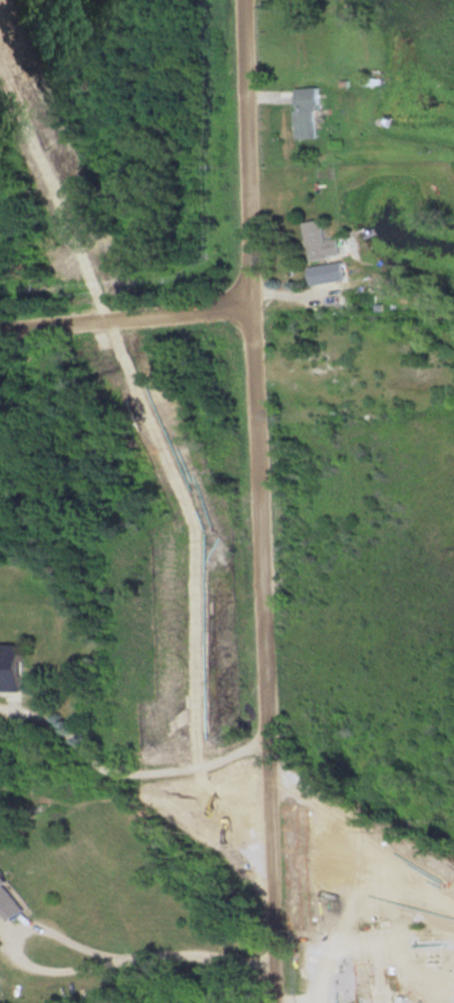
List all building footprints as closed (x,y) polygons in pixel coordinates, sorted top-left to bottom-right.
[(297,87),(297,137),(318,137),(317,86),(297,87)] [(339,237),(326,238),(324,219),(305,221),(309,259),(341,255),(339,237)] [(26,690),(26,644),(1,644),(1,690),(26,690)] [(9,923),(29,908),(0,869),(0,911),(9,923)]
